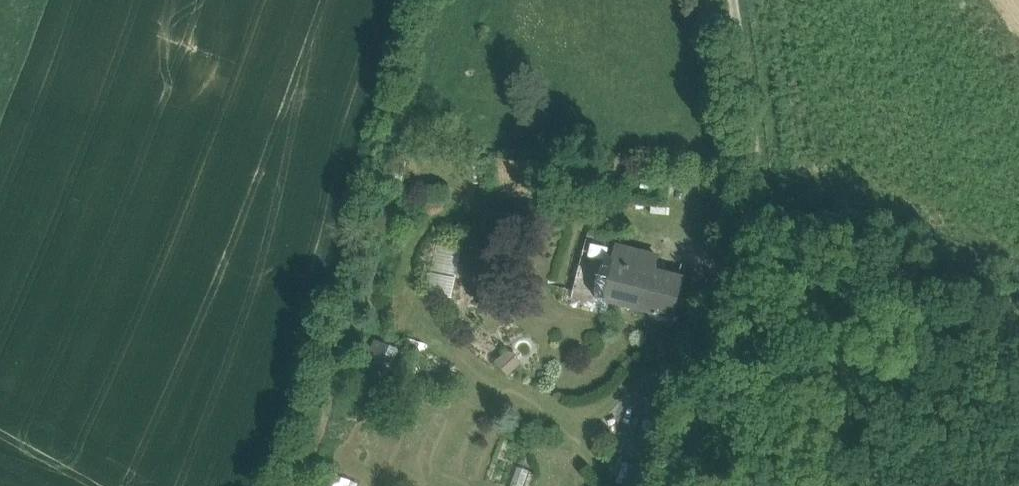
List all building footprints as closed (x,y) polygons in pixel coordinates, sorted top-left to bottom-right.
[(593,253),(608,257),(611,244),(596,240),(593,253)] [(453,298),(463,247),(436,242),(427,293),(453,298)] [(612,259),(602,297),(675,316),(686,273),(657,266),(659,257),(627,249),(623,262),(612,259)] [(359,387),(386,398),(404,351),(377,341),(359,387)] [(519,365),(508,352),(497,361),(508,374),(519,365)] [(655,472),(632,464),(624,485),(649,485),(655,472)] [(528,471),(519,468),(512,485),(523,485),(528,471)] [(351,481),(332,474),(328,485),(349,485),(351,481)]
